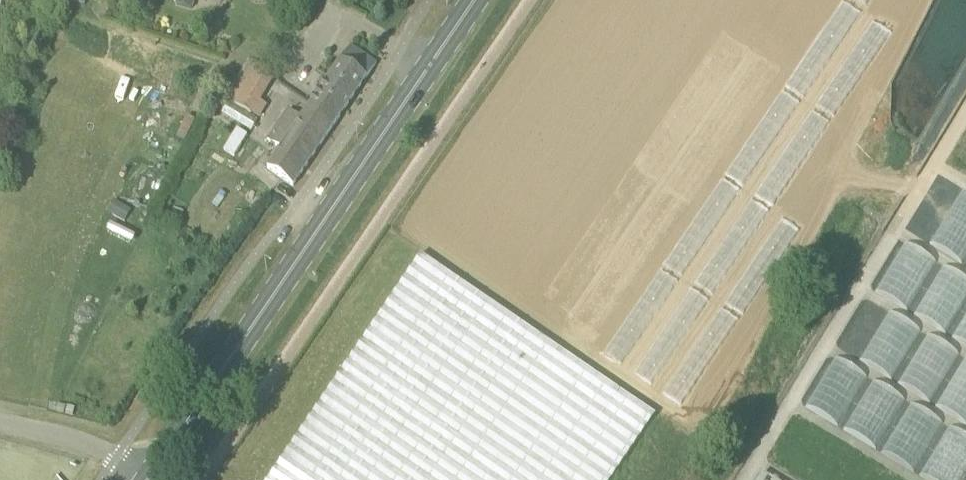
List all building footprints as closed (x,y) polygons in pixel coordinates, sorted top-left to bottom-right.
[(267,170),(293,187),(376,64),(351,47),(302,119),(288,110),(267,140),(281,150),(267,170)] [(240,74),(268,91),(276,77),(247,60),(240,74)] [(655,418),(437,267),(421,256),(268,479),(613,479),(655,418)] [(893,378),(903,356),(891,351),(892,348),(873,339),(861,363),(893,378)] [(920,375),(911,369),(906,377),(902,384),(926,401),(942,378),(926,366),(920,375)] [(965,423),(965,380),(954,375),(938,410),(965,423)] [(947,479),(932,471),(927,479),(928,479),(947,479)]
